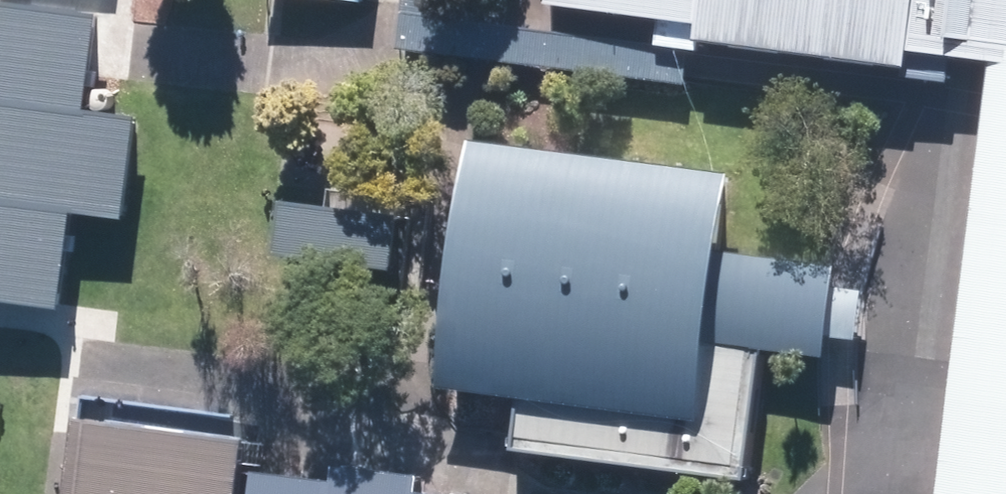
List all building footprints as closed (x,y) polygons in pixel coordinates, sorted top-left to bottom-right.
[(686,48),(673,46),(652,43),(433,16),(434,9),(436,0),(399,0),(393,47),(484,59),(596,73),(681,84),(683,73),(686,48)] [(540,9),(654,25),(652,43),(673,46),(686,48),(695,51),(695,41),(898,72),(896,83),(919,86),(940,89),(943,62),(973,66),(987,66),(1005,69),(1005,0),(541,0),(540,9)] [(53,307),(54,299),(66,205),(117,212),(129,118),(122,117),(104,115),(78,112),(91,14),(0,2),(0,300),(53,307)] [(989,48),(987,66),(973,66),(931,493),(1005,493),(1005,49),(989,48)] [(86,94),(85,97),(85,101),(87,105),(90,108),(93,110),(97,110),(101,110),(104,108),(107,105),(109,101),(109,97),(108,94),(106,90),(103,88),(99,87),(96,86),(91,88),(88,90),(86,94)] [(470,140),(459,138),(429,383),(511,393),(505,448),(747,480),(749,467),(762,351),(763,349),(818,356),(821,357),(822,338),(824,310),(827,286),(830,267),(822,265),(720,253),(730,172),(577,153),(470,140)] [(393,215),(276,200),(269,255),(374,268),(387,270),(393,215)] [(853,340),(859,290),(827,286),(824,310),(822,338),(853,340)] [(60,493),(407,493),(409,478),(331,468),(329,484),(232,472),(236,439),(69,419),(60,493)]
